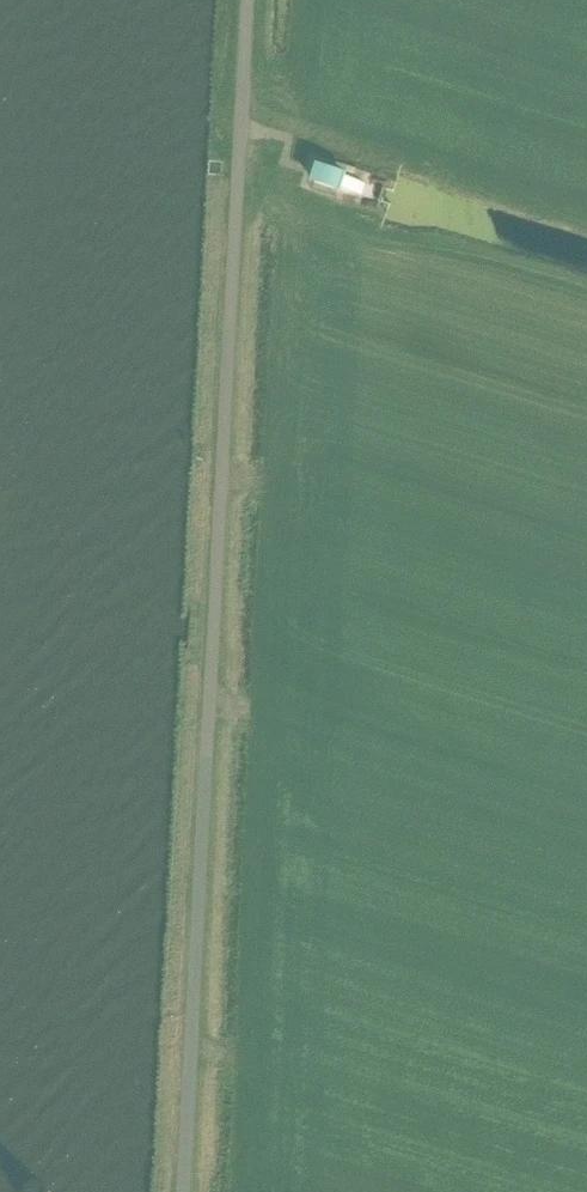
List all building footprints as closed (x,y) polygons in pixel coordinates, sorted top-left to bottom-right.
[(342,173),(313,164),(308,180),(337,189),(342,173)]
